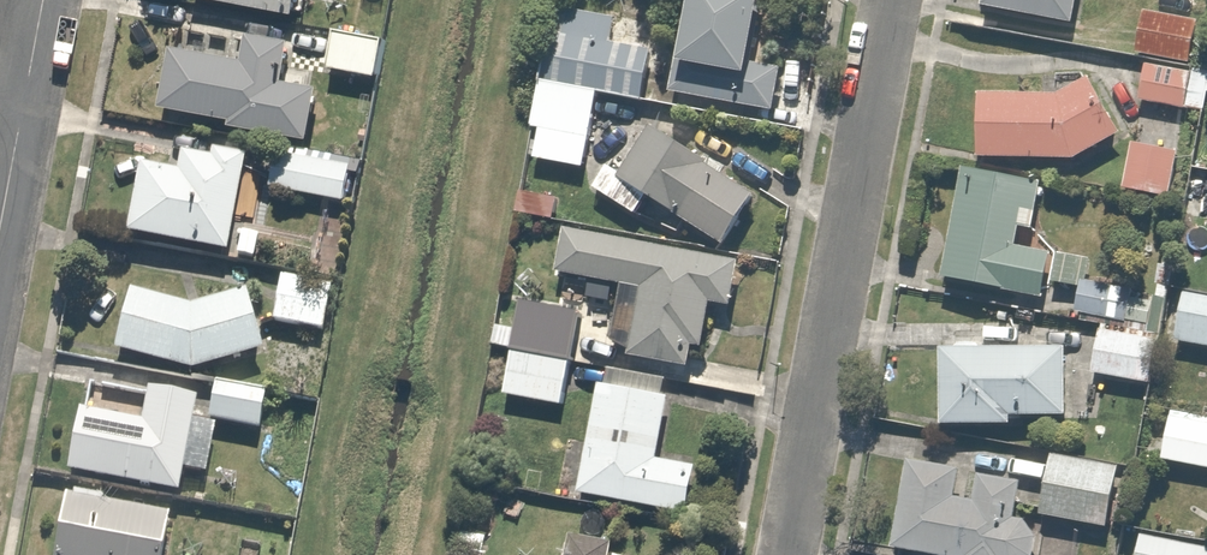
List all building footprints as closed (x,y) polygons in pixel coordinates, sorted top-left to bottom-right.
[(293,15),(295,0),(201,0),(293,15)] [(673,63),(668,96),(771,110),(777,69),(747,65),(756,0),(681,0),(673,63)] [(981,7),(1073,23),(1077,0),(982,0),(981,7)] [(552,32),(545,77),(537,76),(528,125),(536,127),(531,156),(583,165),(597,86),(640,93),(647,49),(604,41),(609,11),(566,4),(560,34),(552,32)] [(1193,22),(1137,17),(1134,53),(1189,58),(1193,22)] [(388,38),(332,27),(324,67),(380,77),(388,38)] [(245,32),(240,62),(166,50),(157,109),(238,121),(237,132),(297,142),(299,131),(303,132),(310,85),(281,80),(283,69),(287,39),(245,32)] [(1206,71),(1142,61),(1137,99),(1200,108),(1206,71)] [(1090,77),(1054,98),(979,95),(977,154),(1068,158),(1124,130),(1090,77)] [(651,117),(613,173),(605,167),(592,187),(634,215),(647,196),(717,244),(755,188),(651,117)] [(1174,143),(1130,137),(1123,185),(1168,191),(1174,143)] [(308,161),(310,147),(278,142),(271,184),(346,196),(351,167),(308,161)] [(174,170),(130,164),(120,237),(221,252),(226,213),(236,214),(244,155),(210,150),(210,156),(177,151),(174,170)] [(1008,244),(1019,181),(959,170),(940,277),(1042,295),(1044,285),(1050,251),(1008,244)] [(514,186),(509,213),(553,221),(558,195),(514,186)] [(625,358),(686,370),(691,345),(705,348),(713,309),(731,312),(741,261),(564,226),(555,272),(638,289),(625,358)] [(1080,257),(1050,251),(1044,285),(1074,290),(1080,257)] [(325,284),(274,279),(269,322),(320,327),(325,284)] [(1080,279),(1075,314),(1145,324),(1150,289),(1080,279)] [(240,292),(186,306),(125,291),(110,351),(190,371),(259,346),(240,292)] [(582,312),(524,299),(503,394),(561,407),(582,312)] [(1180,299),(1173,340),(1206,346),(1206,304),(1180,299)] [(1157,333),(1097,324),(1090,370),(1150,379),(1157,333)] [(939,423),(1008,424),(1009,414),(1063,415),(1064,348),(941,346),(939,423)] [(658,455),(670,391),(594,378),(574,490),(684,510),(693,461),(658,455)] [(264,391),(209,382),(204,419),(258,427),(264,391)] [(146,390),(141,424),(73,412),(63,472),(176,490),(187,425),(192,398),(146,390)] [(1160,458),(1206,467),(1206,419),(1169,411),(1160,458)] [(1116,464),(1048,453),(1038,515),(1106,526),(1116,464)] [(952,497),(957,470),(905,460),(889,548),(926,554),(1031,554),(1030,532),(1016,518),(1020,480),(978,474),(972,498),(952,497)] [(65,493),(51,554),(152,554),(161,514),(65,493)] [(1136,533),(1133,554),(1206,554),(1206,544),(1136,533)] [(451,534),(448,554),(483,554),(485,539),(451,534)] [(561,545),(560,554),(612,554),(561,545)]
